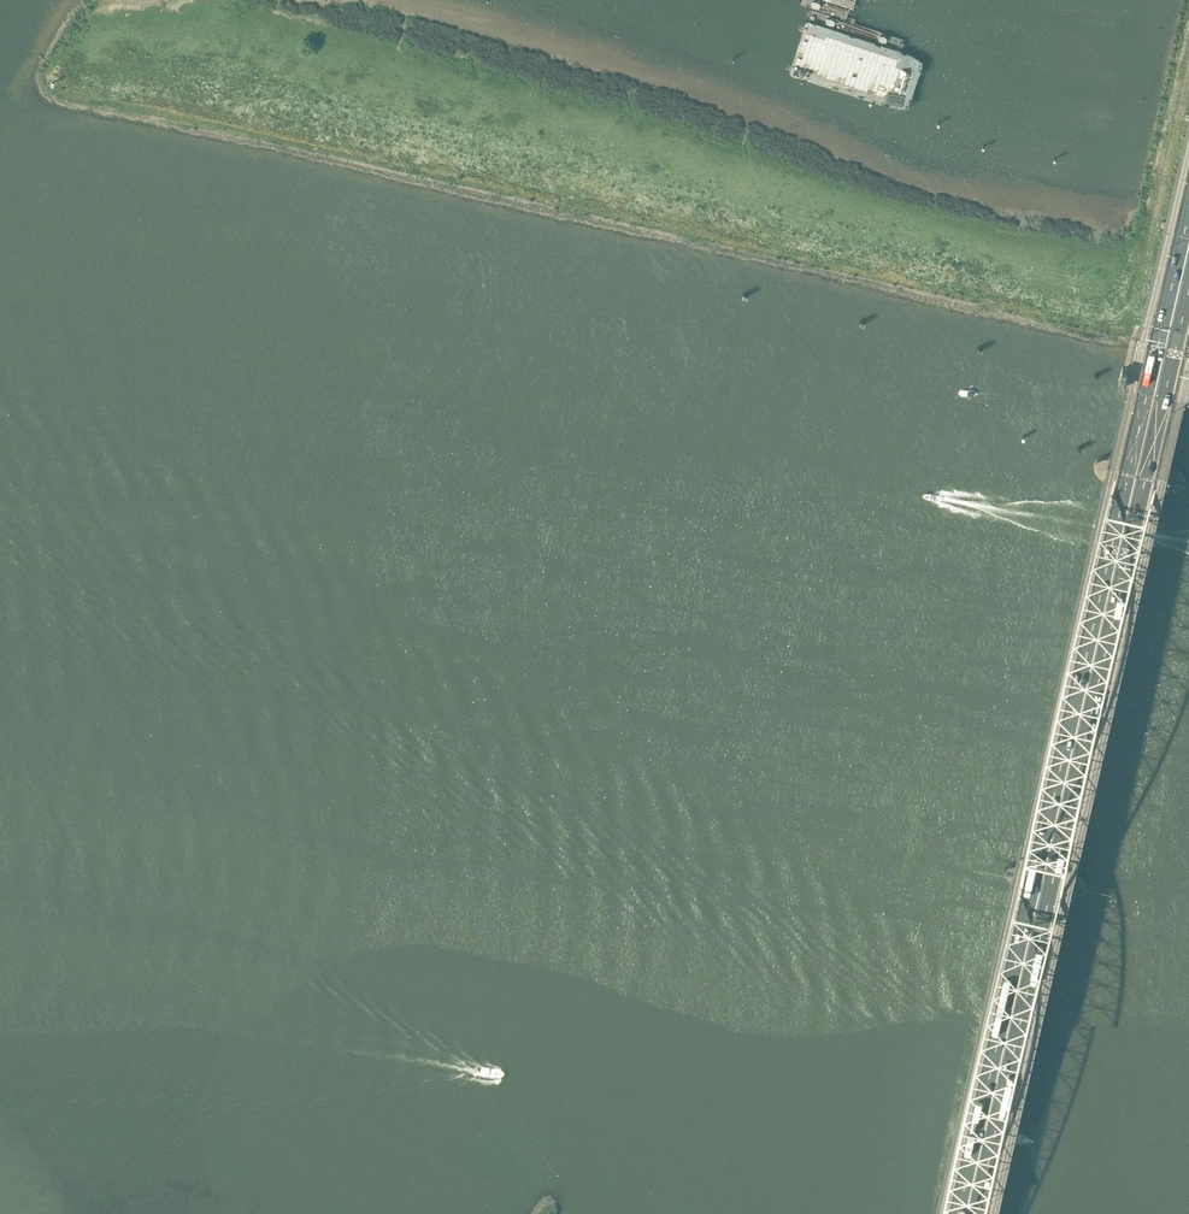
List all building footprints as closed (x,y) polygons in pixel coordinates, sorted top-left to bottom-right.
[(1163,228),(1188,234),(1188,227),(1164,222),(1163,222),(1162,222),(1160,223),(1160,225),(1161,226),(1161,227),(1163,228)] [(1127,379),(1131,363),(1122,361),(1119,377),(1127,379)] [(1082,894),(1085,891),(1086,886),(1084,883),(1079,878),(1072,875),(1026,866),(1020,865),(1016,865),(1012,866),(1008,869),(1006,871),(1006,874),(1008,877),(1011,881),(1016,884),(1068,896),(1075,896),(1082,894)]
